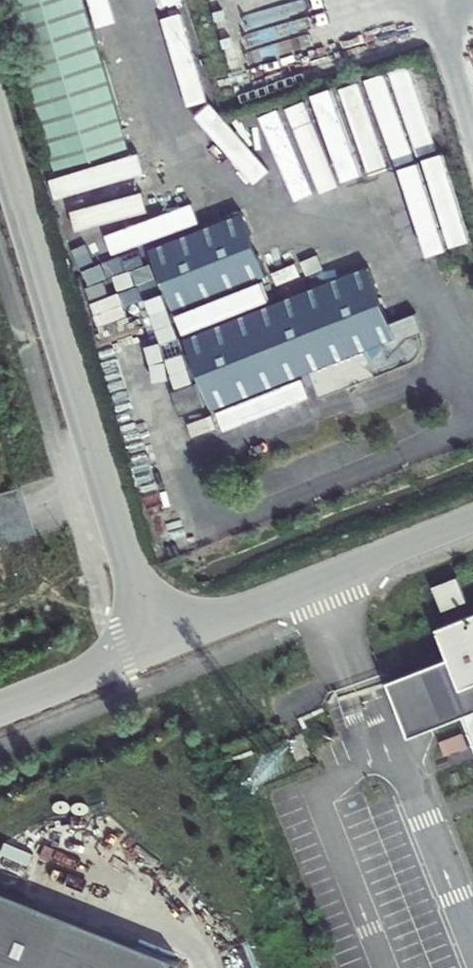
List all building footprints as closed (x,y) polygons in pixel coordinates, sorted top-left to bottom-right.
[(52,168),(125,148),(82,0),(3,0),(52,168)] [(171,24),(189,19),(184,0),(165,0),(171,24)] [(191,119),(211,114),(186,27),(167,32),(191,119)] [(389,135),(409,130),(395,74),(375,79),(389,135)] [(262,109),(284,197),(350,179),(351,183),(369,178),(346,91),(322,97),(332,135),(318,138),(307,97),(262,109)] [(438,194),(456,189),(430,103),(412,108),(438,194)] [(147,246),(168,309),(262,276),(241,214),(147,246)] [(410,321),(384,330),(365,273),(178,337),(203,408),(345,360),(353,357),(375,350),(376,355),(363,367),(360,370),(368,377),(381,366),(382,367),(383,368),(385,369),(386,370),(387,370),(388,371),(389,371),(391,371),(392,372),(393,372),(394,372),(396,372),(397,372),(399,372),(400,371),(401,371),(405,370),(409,366),(413,362),(415,355),(415,350),(412,343),(417,341),(410,321)] [(360,370),(363,367),(353,357),(345,360),(367,383),(401,371),(400,371),(399,372),(397,372),(396,372),(394,372),(393,372),(392,372),(391,371),(389,371),(388,371),(387,370),(386,370),(385,369),(383,368),(382,367),(381,366),(368,377),(360,370)] [(441,637),(453,667),(392,691),(415,746),(467,725),(472,740),(472,624),(441,637)] [(182,959),(0,886),(0,967),(179,967),(182,959)]
